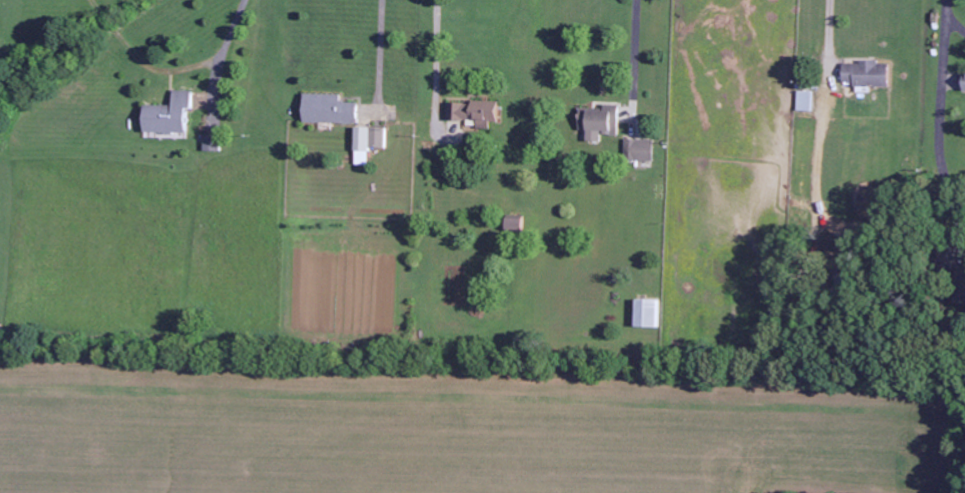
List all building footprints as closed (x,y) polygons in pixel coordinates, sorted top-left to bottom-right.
[(888,63),(878,63),(878,61),(842,62),(843,86),(888,86),(888,63)] [(143,105),(142,132),(185,134),(186,109),(191,109),(192,91),(172,90),(172,106),(143,105)] [(797,111),(813,111),(814,92),(798,91),(797,111)] [(357,124),(357,103),(339,102),(339,95),(303,94),(302,123),(357,124)] [(498,103),(447,101),(447,120),(477,121),(477,129),(489,130),(489,122),(498,122),(498,103)] [(601,141),(601,136),(618,136),(618,106),(603,106),(603,109),(578,110),(579,130),(586,130),(586,141),(601,141)] [(386,129),(355,128),(354,159),(365,159),(366,148),(385,149),(386,129)] [(219,152),(219,135),(203,134),(203,151),(219,152)] [(653,140),(625,139),(624,161),(653,161),(653,140)] [(522,230),(522,216),(505,216),(505,230),(522,230)] [(658,328),(659,301),(636,300),(635,327),(658,328)]
